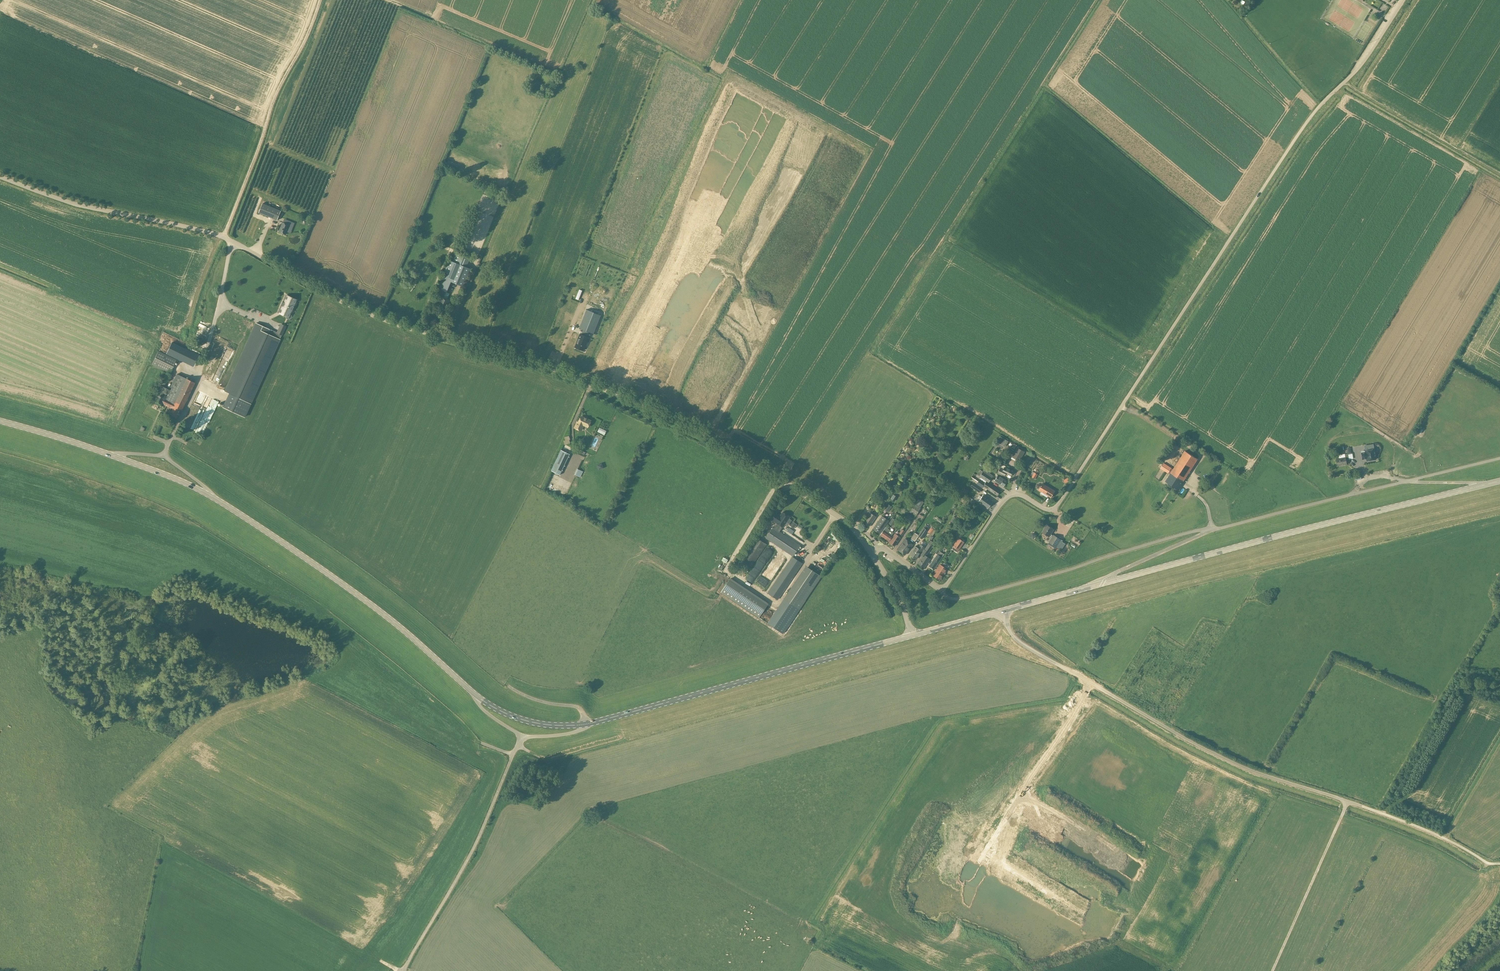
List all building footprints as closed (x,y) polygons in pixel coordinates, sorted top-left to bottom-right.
[(477,209),(490,213),(495,198),(483,194),(477,209)] [(278,220),(281,211),(263,203),(259,213),(278,220)] [(291,233),(296,224),(284,219),(279,232),(287,236),(288,232),(291,233)] [(471,269),(467,267),(470,259),(456,253),(452,261),(449,260),(435,292),(442,295),(442,296),(444,297),(446,292),(447,292),(451,282),(464,286),(471,269)] [(285,293),(277,311),(289,317),(298,299),(285,293)] [(360,295),(358,299),(374,306),(376,302),(360,295)] [(448,306),(451,300),(448,299),(447,299),(442,297),(438,306),(446,310),(448,306)] [(601,315),(587,309),(579,328),(585,330),(588,332),(593,334),(601,315)] [(197,326),(209,329),(211,323),(199,320),(197,326)] [(250,403),(279,339),(267,333),(269,329),(256,323),(225,391),(250,403)] [(285,326),(281,324),(277,333),(281,335),(285,326)] [(208,332),(205,332),(197,330),(196,337),(207,339),(208,332)] [(588,332),(585,330),(583,335),(580,334),(575,347),(583,350),(589,337),(587,336),(588,332)] [(193,367),(199,355),(172,342),(166,354),(193,367)] [(170,373),(177,360),(158,351),(152,364),(170,373)] [(168,380),(171,375),(165,372),(159,384),(151,401),(164,407),(165,405),(170,408),(168,414),(169,414),(168,416),(174,419),(174,417),(176,418),(180,409),(182,410),(195,383),(177,374),(170,387),(172,388),(171,390),(164,387),(167,380),(168,380)] [(191,408),(184,426),(204,433),(210,413),(212,414),(202,410),(203,409),(199,407),(198,410),(191,408)] [(587,418),(587,417),(585,417),(584,417),(584,418),(581,417),(578,422),(577,421),(576,423),(578,424),(576,429),(580,430),(583,424),(588,426),(591,421),(587,419),(587,418)] [(1005,447),(1008,441),(1000,436),(996,441),(1005,447)] [(1019,461),(1024,452),(1017,448),(1012,457),(1019,461)] [(1376,459),(1374,449),(1365,451),(1366,452),(1362,453),(1363,459),(1367,459),(1367,461),(1369,460),(1376,459)] [(560,475),(570,454),(561,450),(551,470),(560,475)] [(1178,489),(1198,459),(1185,451),(1165,481),(1178,489)] [(1338,465),(1347,464),(1346,460),(1349,459),(1348,453),(1345,454),(1345,457),(1337,459),(1338,465)] [(1168,474),(1172,468),(1164,463),(1160,469),(1168,474)] [(1000,468),(997,473),(1004,476),(1006,474),(1011,475),(1012,471),(1005,468),(1006,466),(1001,464),(1000,468)] [(580,477),(583,471),(577,468),(574,474),(580,477)] [(983,472),(980,477),(988,483),(992,478),(983,472)] [(998,475),(994,481),(1003,486),(1007,481),(998,475)] [(978,481),(976,484),(982,488),(983,487),(983,486),(986,483),(980,479),(978,481)] [(973,482),(970,486),(979,493),(982,489),(973,482)] [(986,483),(983,486),(987,489),(997,495),(1000,491),(990,484),(986,482),(986,483)] [(1043,484),(1039,490),(1042,492),(1051,498),(1055,491),(1043,484)] [(880,506),(885,497),(881,494),(875,503),(880,506)] [(980,500),(978,502),(988,509),(993,501),(983,495),(980,500)] [(888,512),(892,506),(887,503),(884,509),(888,512)] [(916,516),(921,508),(914,504),(909,512),(916,516)] [(766,538),(793,556),(800,545),(779,531),(782,527),(783,528),(790,516),(783,511),(780,516),(775,512),(770,519),(777,523),(774,528),(773,527),(766,538)] [(869,527),(876,516),(870,512),(863,522),(869,527)] [(911,520),(914,516),(909,513),(906,517),(905,519),(909,522),(910,519),(911,520)] [(879,533),(889,520),(882,516),(873,529),(879,533)] [(922,539),(928,530),(927,530),(928,526),(926,525),(918,536),(922,539)] [(1053,535),(1051,534),(1054,529),(1047,525),(1042,532),(1049,536),(1052,538),(1049,542),(1057,547),(1061,539),(1054,535),(1053,535)] [(889,541),(892,536),(891,535),(893,533),(893,532),(890,530),(886,527),(880,535),(889,541)] [(895,546),(900,537),(895,534),(889,543),(890,543),(890,544),(892,546),(893,545),(895,546)] [(751,568),(767,544),(756,537),(740,561),(751,568)] [(963,541),(958,538),(952,546),(958,549),(963,541)] [(905,555),(913,544),(905,539),(898,549),(905,555)] [(928,552),(932,546),(931,546),(934,542),(931,540),(924,550),(928,552)] [(922,551),(924,548),(920,545),(918,549),(915,546),(910,555),(916,559),(922,551)] [(934,569),(944,554),(939,551),(943,546),(941,545),(935,553),(937,554),(930,566),(934,569)] [(924,568),(930,559),(924,554),(918,563),(924,568)] [(802,563),(793,556),(791,558),(767,593),(778,600),(802,563)] [(800,610),(822,576),(806,565),(783,599),(800,610)] [(940,579),(947,569),(940,565),(933,575),(940,579)] [(766,604),(741,587),(729,579),(720,592),(757,617),(766,604)]
